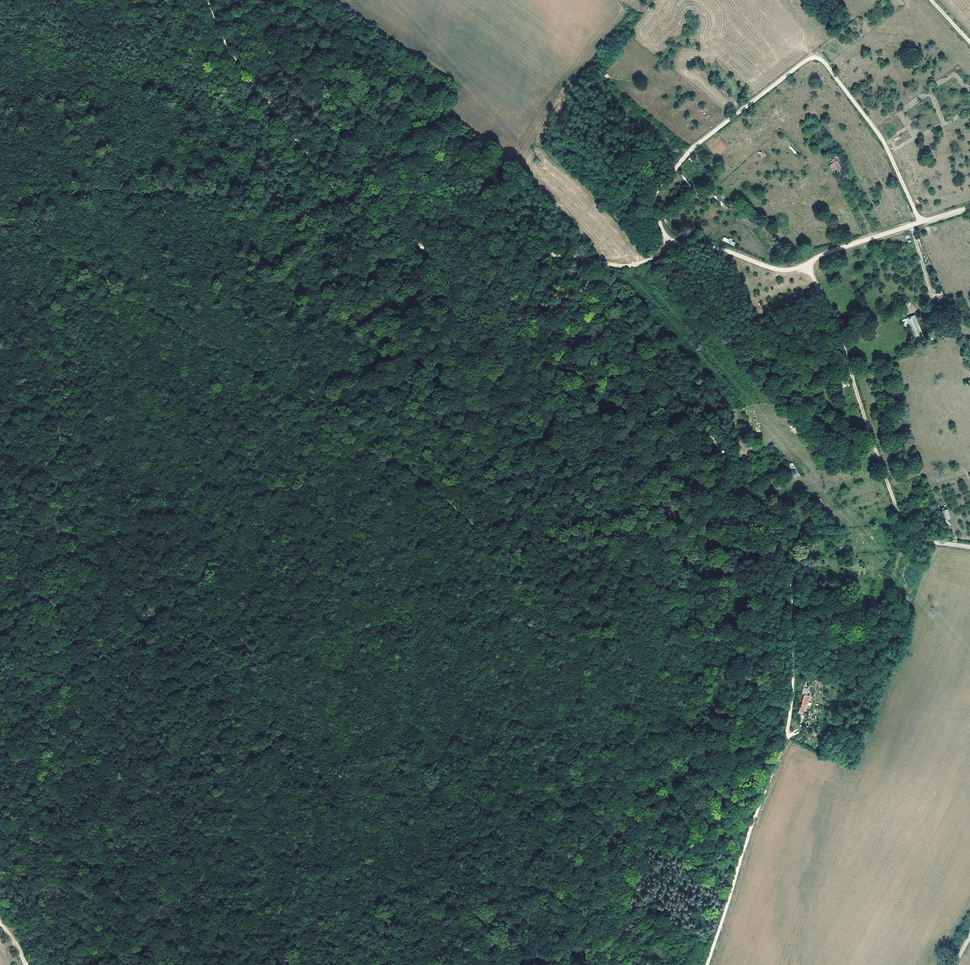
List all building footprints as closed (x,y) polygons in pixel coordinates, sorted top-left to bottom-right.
[(833,164),(830,165),(834,174),(842,170),(836,157),(831,159),(833,164)] [(734,246),(736,242),(724,237),(722,240),(734,246)] [(943,292),(936,294),(939,304),(945,302),(943,292)] [(914,316),(906,319),(915,342),(923,338),(914,316)] [(791,463),(787,465),(796,478),(800,476),(791,463)] [(941,511),(944,520),(949,518),(946,509),(941,511)] [(798,712),(802,713),(809,695),(805,693),(798,712)]
